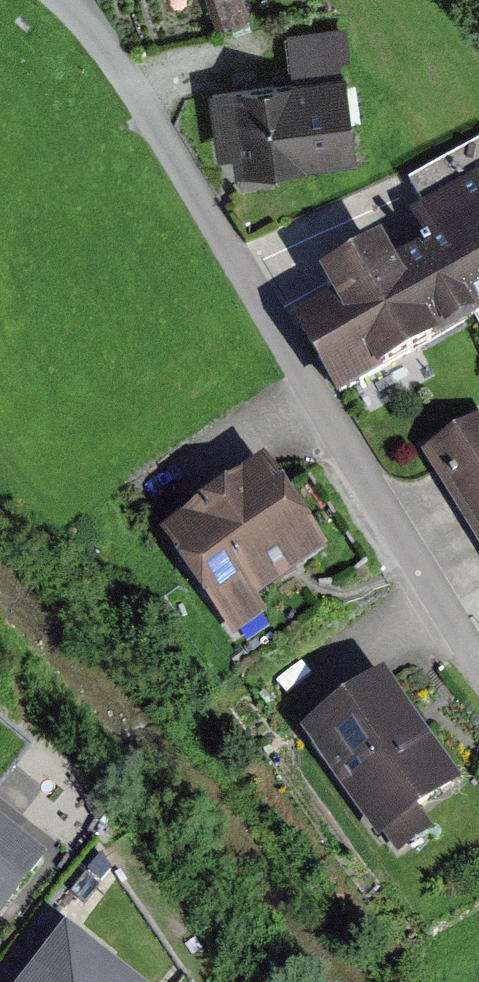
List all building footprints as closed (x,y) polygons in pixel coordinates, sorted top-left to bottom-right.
[(219,23),(252,12),(248,0),(211,0),(219,23)] [(277,83),(219,89),(226,158),(238,157),(240,173),(355,161),(339,20),(271,27),(277,83)] [(327,277),(342,303),(310,321),(349,389),(478,313),(478,171),(423,203),(443,236),(396,264),(384,243),(327,277)] [(429,460),(478,539),(478,428),(429,460)] [(265,462),(160,538),(233,640),(267,616),(256,600),(299,570),(328,549),(265,462)] [(386,675),(301,736),(378,844),(384,839),(397,857),(435,830),(422,812),(463,783),(417,718),(386,675)] [(0,828),(0,930),(51,871),(0,828)] [(77,948),(49,981),(117,981),(77,948)]
